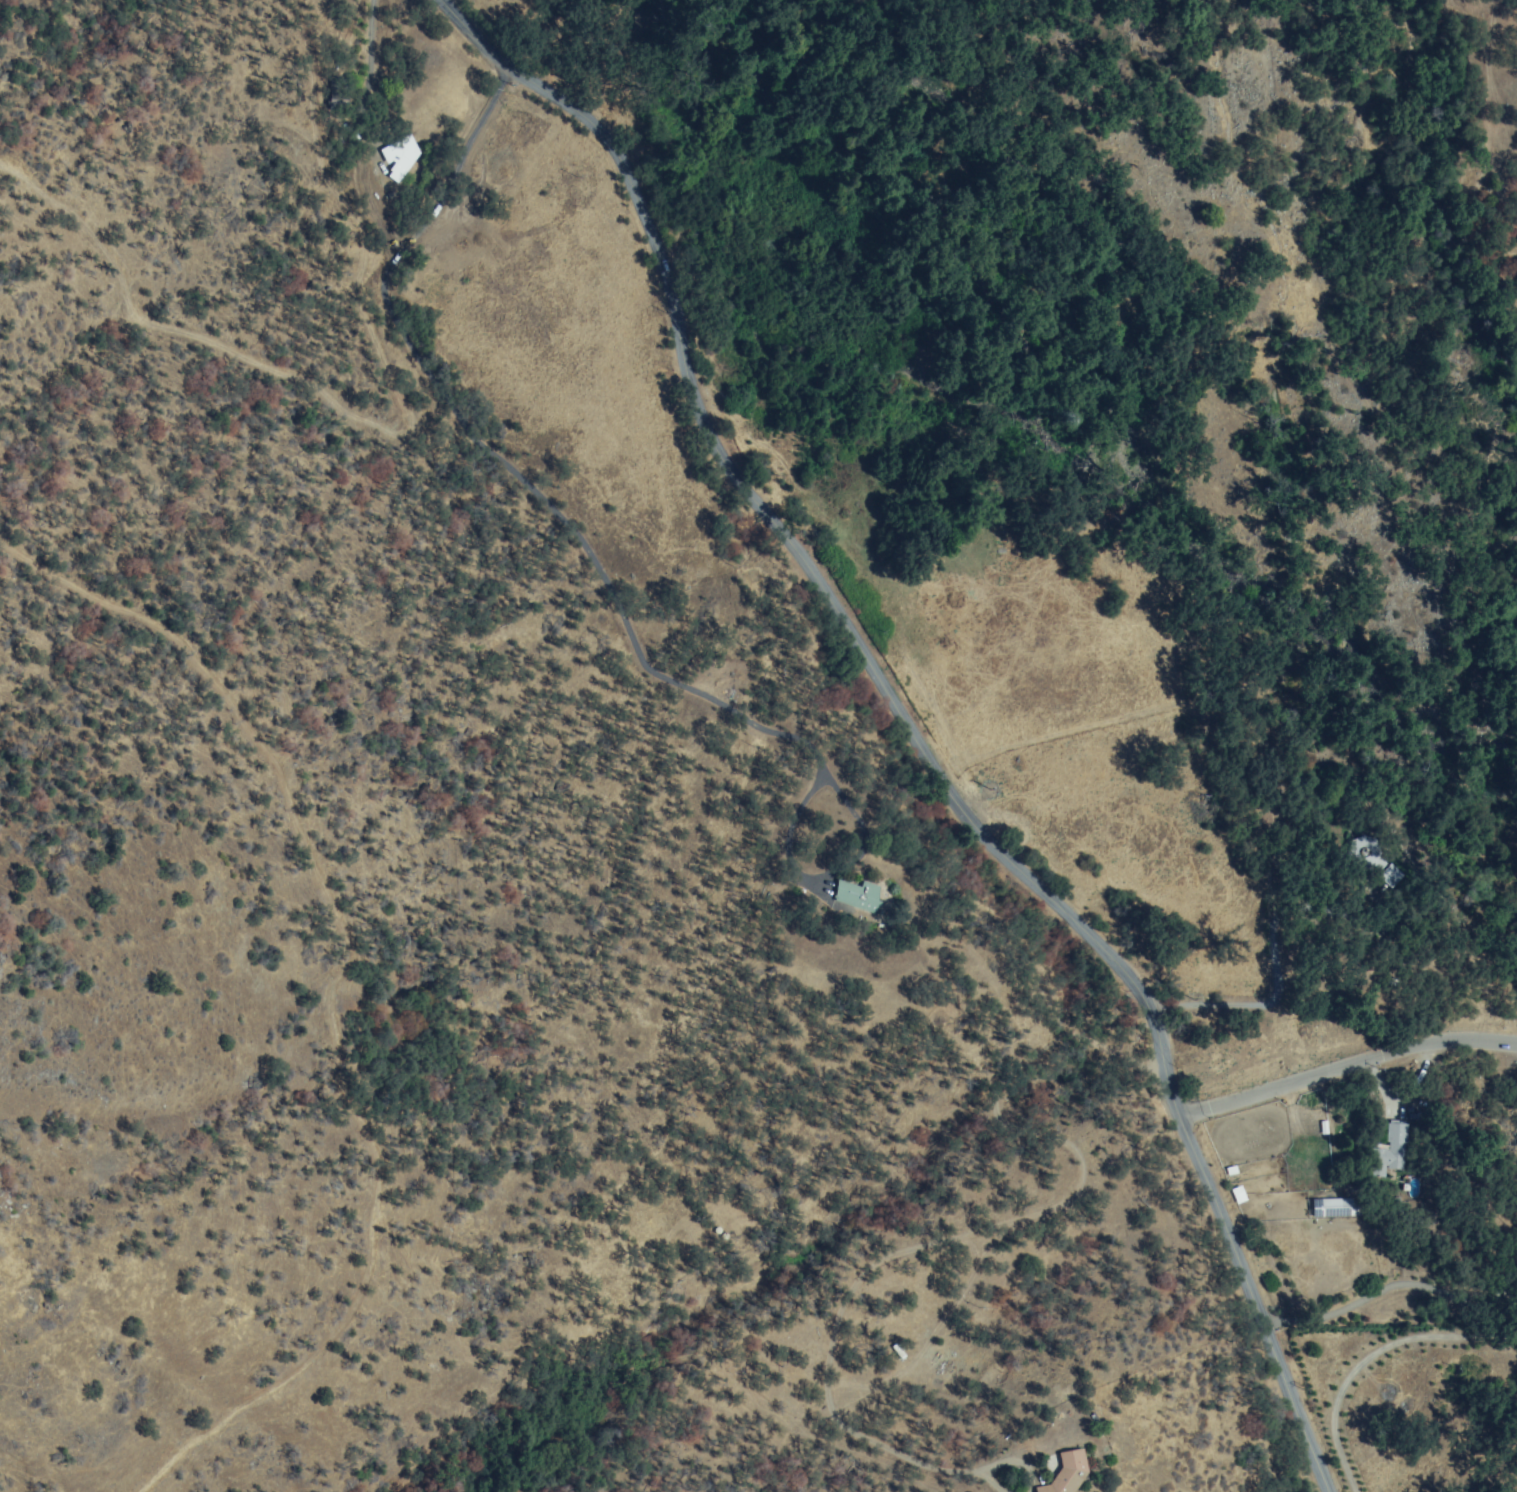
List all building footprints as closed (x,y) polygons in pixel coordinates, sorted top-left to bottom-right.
[(415,151),(397,184),(384,177),(389,167),(377,148),(406,129),(419,148),(415,151)] [(1380,868),(1375,848),(1364,851),(1369,871),(1380,868)] [(1374,876),(1388,889),(1400,876),(1386,863),(1374,876)] [(859,885),(861,879),(880,885),(878,891),(883,893),(875,918),(829,902),(837,877),(859,885)] [(1369,1149),(1368,1170),(1403,1171),(1405,1122),(1387,1122),(1386,1150),(1369,1149)] [(1312,1217),(1356,1217),(1356,1199),(1312,1199),(1312,1217)] [(1089,1473),(1077,1491),(1035,1491),(1034,1487),(1050,1486),(1060,1470),(1057,1453),(1083,1447),(1089,1473)]
